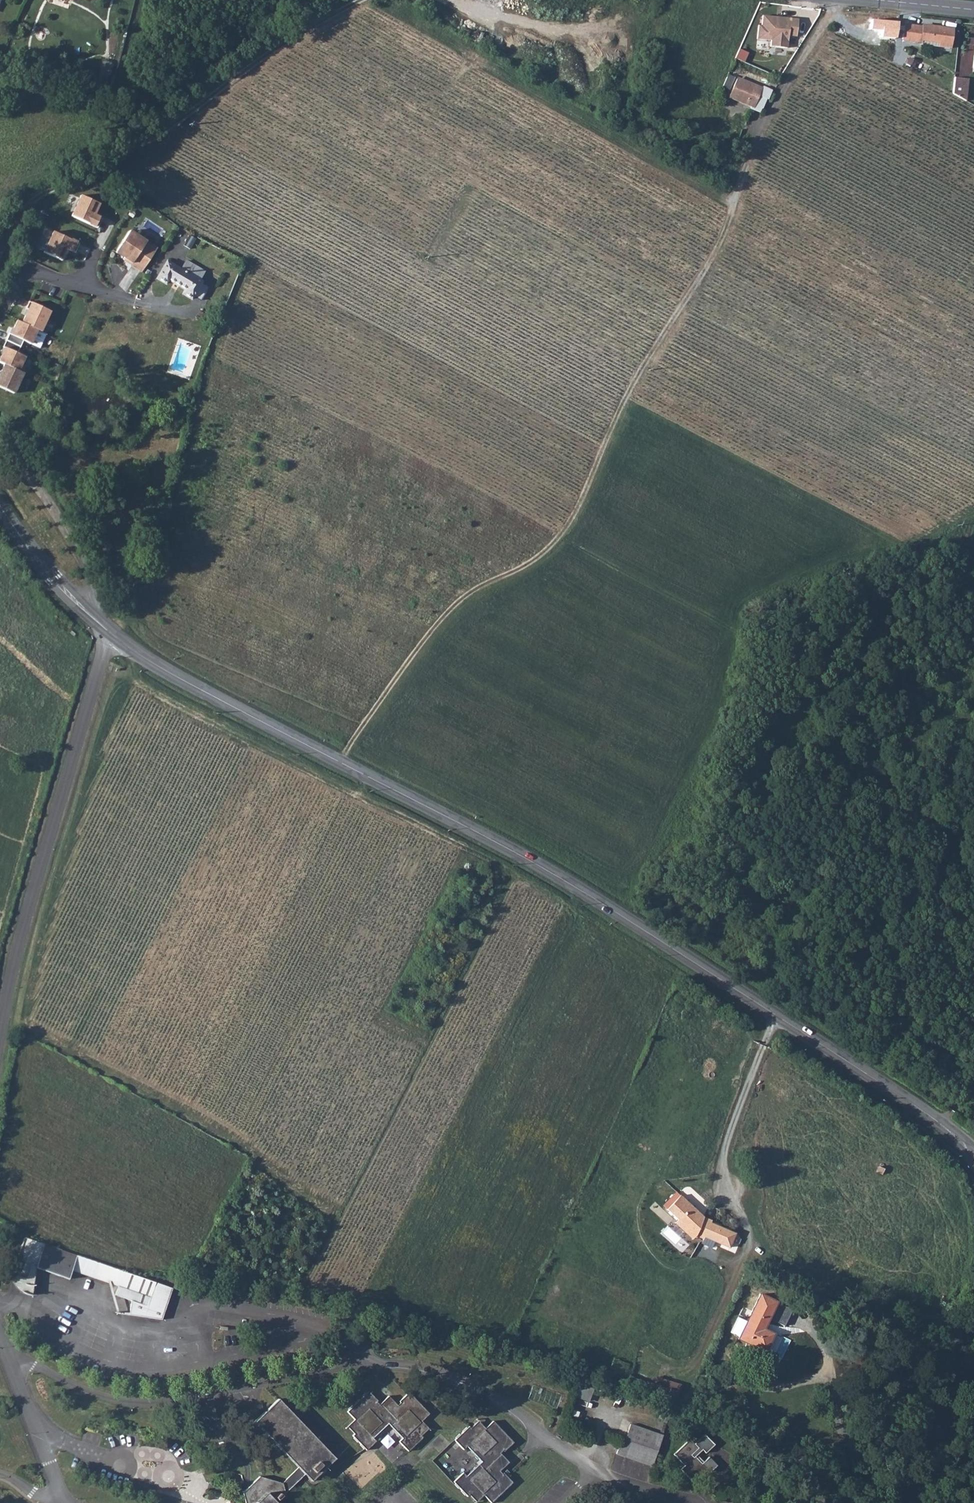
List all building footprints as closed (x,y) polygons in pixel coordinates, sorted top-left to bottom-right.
[(799,21),(764,16),(763,27),(760,26),(758,40),(772,41),(771,47),(788,49),(789,37),(797,38),(799,21)] [(905,26),(903,42),(922,43),(923,41),(940,42),(940,47),(950,48),(953,29),(924,26),(922,27),(905,26)] [(104,61),(99,81),(108,83),(113,63),(104,61)] [(721,93),(729,96),(737,77),(729,74),(721,93)] [(956,78),(954,95),(966,102),(969,79),(956,78)] [(759,96),(752,92),(754,87),(737,80),(731,98),(750,105),(751,103),(756,104),(759,96)] [(754,87),(752,92),(759,96),(761,90),(754,87)] [(72,216),(98,226),(102,217),(94,214),(98,202),(80,195),(72,216)] [(157,249),(130,231),(116,252),(132,263),(131,264),(142,271),(157,249)] [(53,232),(45,253),(63,260),(68,249),(76,252),(80,242),(53,232)] [(168,261),(157,279),(165,284),(169,280),(185,290),(183,294),(191,299),(201,282),(198,280),(203,272),(186,261),(180,269),(168,261)] [(49,312),(28,302),(25,309),(28,311),(22,324),(36,331),(40,332),(49,312)] [(11,335),(9,334),(5,341),(19,348),(22,341),(30,345),(36,331),(22,324),(17,322),(11,335)] [(19,348),(5,341),(2,348),(4,349),(0,358),(0,364),(4,366),(17,372),(24,358),(16,355),(19,348)] [(4,366),(0,374),(0,389),(13,395),(22,375),(17,372),(4,366)] [(961,1091),(970,1096),(973,1088),(973,1083),(968,1080),(961,1091)] [(703,1214),(708,1209),(688,1187),(683,1192),(703,1214)] [(679,1197),(666,1210),(676,1221),(694,1238),(702,1242),(703,1239),(728,1250),(734,1236),(709,1225),(710,1223),(702,1220),(679,1197)] [(694,1238),(676,1221),(673,1224),(690,1242),(694,1238)] [(132,1274),(45,1245),(24,1238),(13,1276),(31,1282),(34,1274),(32,1273),(33,1269),(71,1282),(74,1272),(119,1288),(115,1296),(130,1301),(128,1315),(162,1320),(173,1287),(132,1274)] [(770,1337),(760,1332),(773,1305),(759,1297),(738,1341),(762,1353),(770,1337)] [(577,1397),(590,1400),(592,1387),(579,1385),(577,1397)] [(352,1416),(344,1426),(365,1447),(373,1438),(371,1435),(386,1420),(401,1435),(398,1438),(406,1448),(428,1427),(419,1418),(427,1410),(407,1389),(394,1401),(386,1393),(378,1400),(366,1389),(345,1409),(352,1416)] [(284,1496),(283,1491),(302,1472),(308,1478),(326,1461),(332,1455),(276,1397),(252,1420),(295,1465),(281,1479),(257,1474),(241,1490),(244,1502),(276,1502),(284,1496)] [(461,1468),(452,1478),(473,1499),(482,1491),(490,1498),(511,1477),(500,1466),(508,1458),(501,1451),(513,1439),(492,1417),(484,1424),(474,1416),(453,1436),(462,1446),(465,1443),(479,1458),(465,1472),(461,1468)] [(631,1422),(619,1455),(651,1466),(662,1433),(631,1422)] [(687,1434),(672,1450),(683,1461),(679,1465),(693,1477),(705,1464),(708,1467),(715,1459),(706,1451),(701,1456),(696,1451),(694,1453),(692,1452),(699,1444),(703,1447),(712,1438),(701,1428),(691,1438),(687,1434)]
